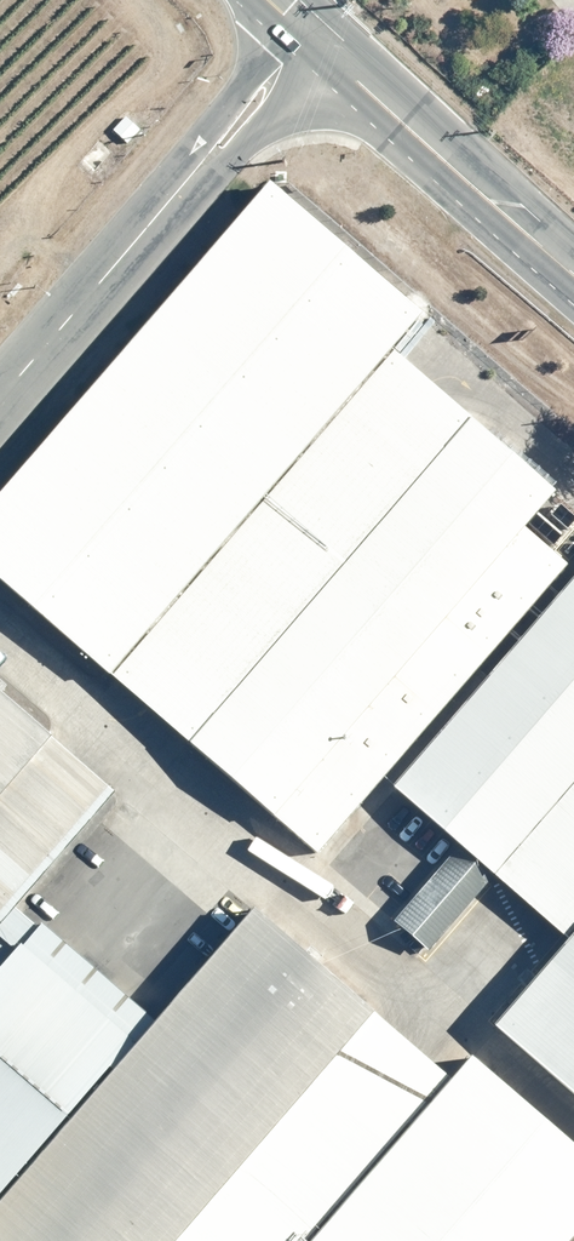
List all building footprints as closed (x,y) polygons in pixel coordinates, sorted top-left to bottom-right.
[(0,472),(0,587),(299,851),(557,562),(511,521),(539,489),(375,344),(405,309),(259,180),(0,472)] [(374,780),(552,936),(573,911),(573,558),(374,780)] [(0,699),(0,898),(99,784),(0,699)] [(246,898),(0,1184),(0,1240),(153,1240),(364,998),(246,898)] [(573,1107),(573,911),(552,936),(476,1022),(573,1107)] [(20,919),(0,943),(0,1178),(140,1012),(20,919)] [(437,1074),(359,1006),(154,1240),(292,1240),(437,1074)] [(437,1074),(292,1240),(548,1240),(573,1211),(573,1150),(458,1050),(437,1074)]
